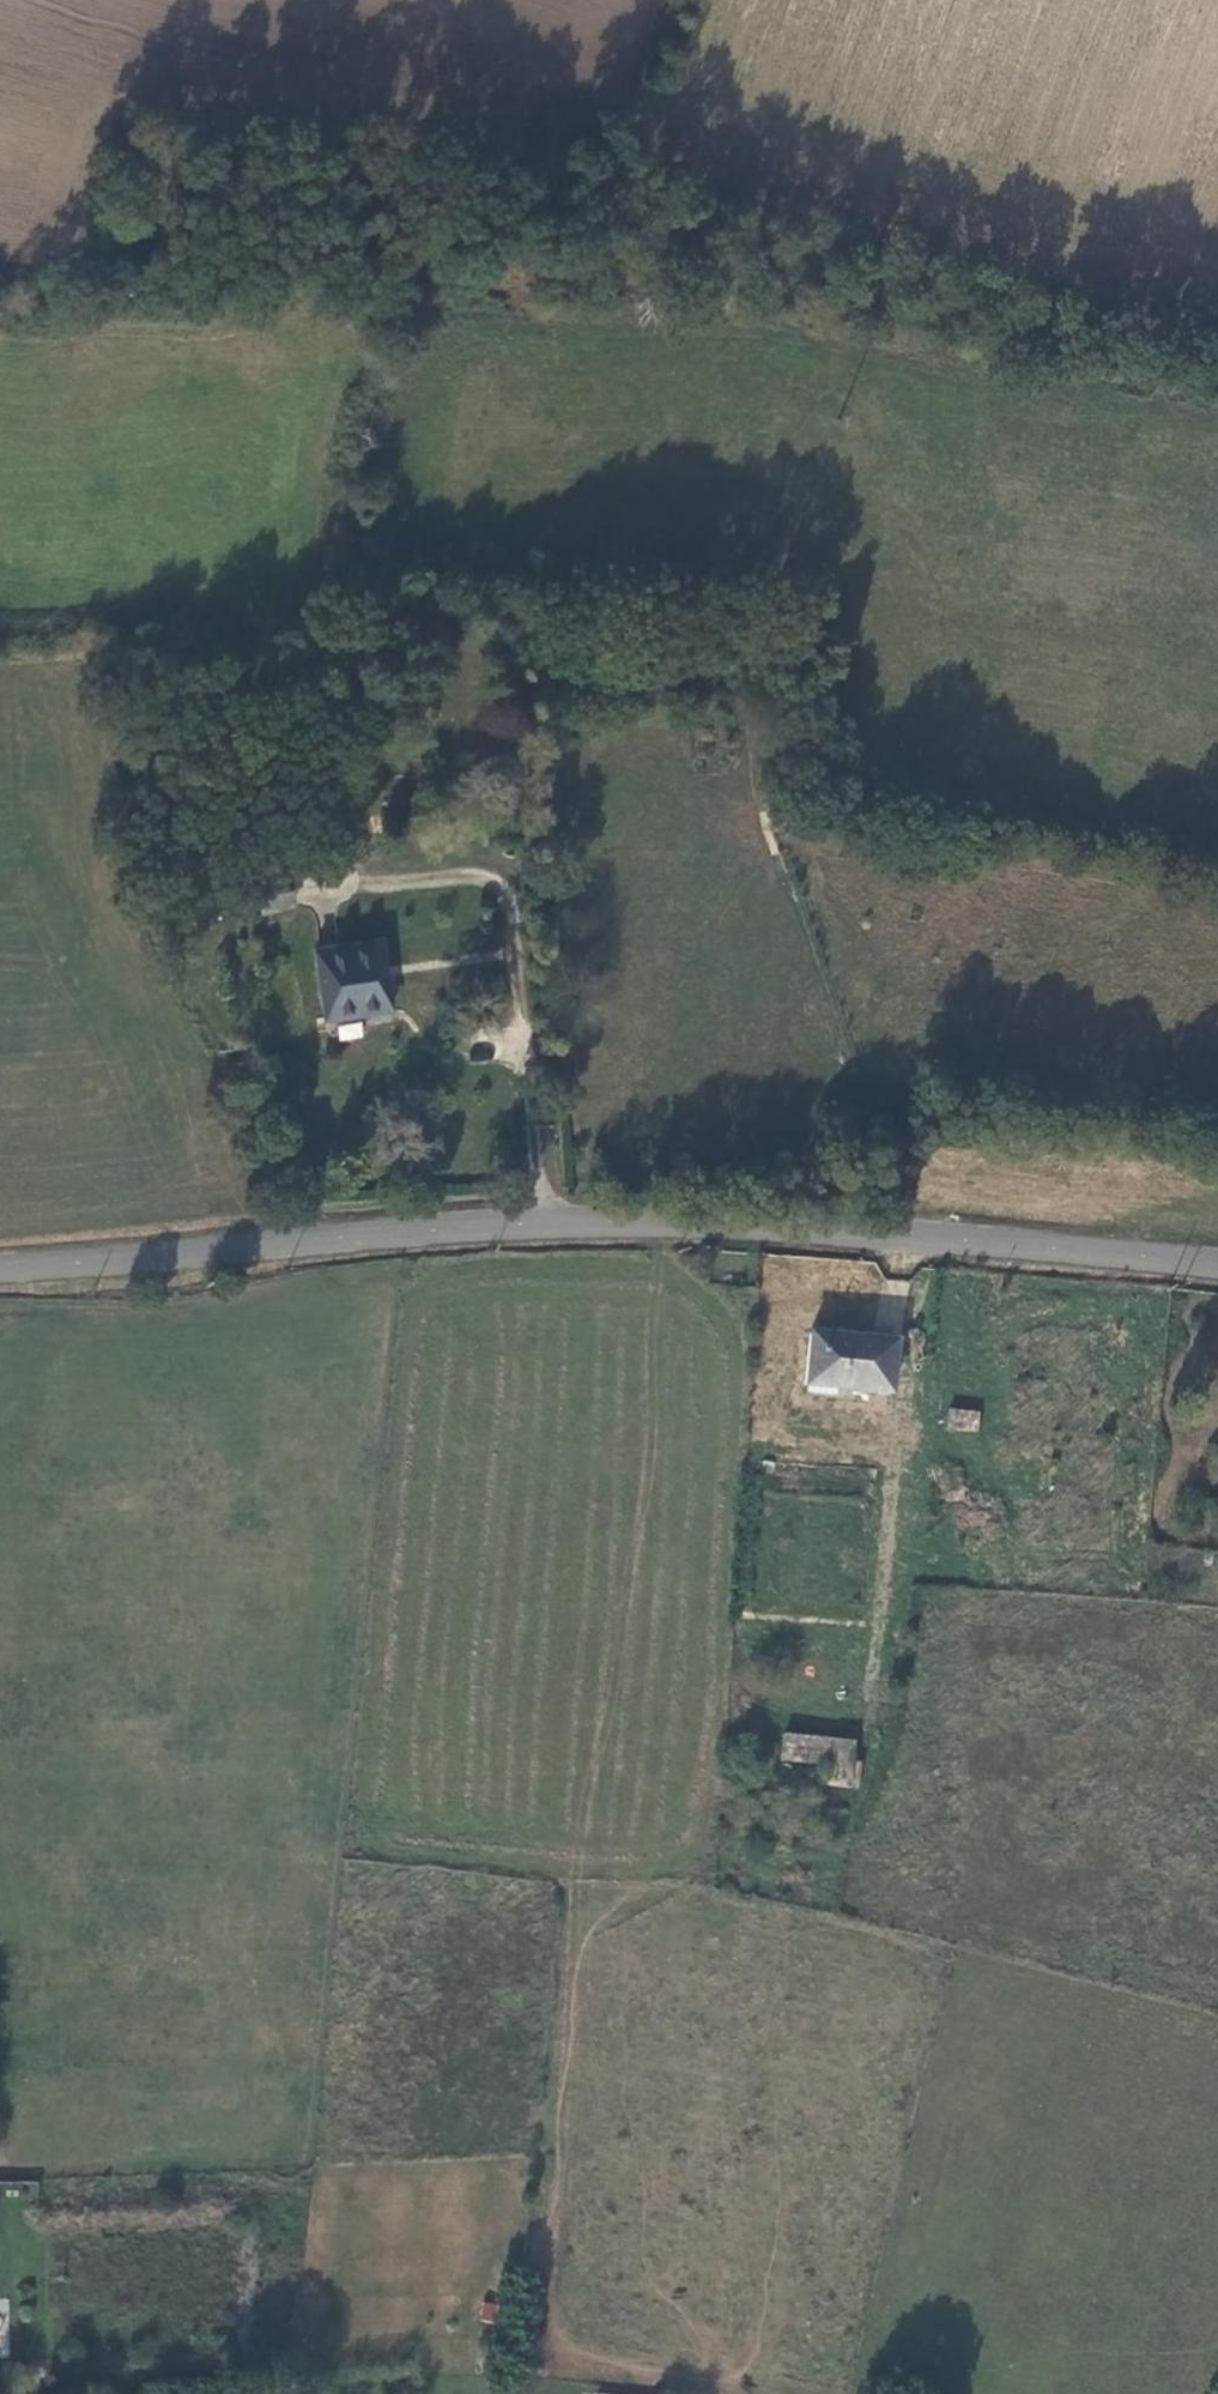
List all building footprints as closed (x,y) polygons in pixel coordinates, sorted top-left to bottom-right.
[(778,803),(758,806),(761,820),(781,816),(778,803)] [(378,939),(310,948),(320,1015),(387,1006),(378,939)] [(339,1039),(362,1037),(361,1021),(338,1023),(339,1039)] [(802,1332),(797,1383),(881,1392),(886,1341),(802,1332)] [(978,1431),(980,1410),(949,1407),(947,1429),(978,1431)] [(852,1741),(777,1734),(775,1756),(825,1761),(823,1782),(848,1784),(852,1741)]
